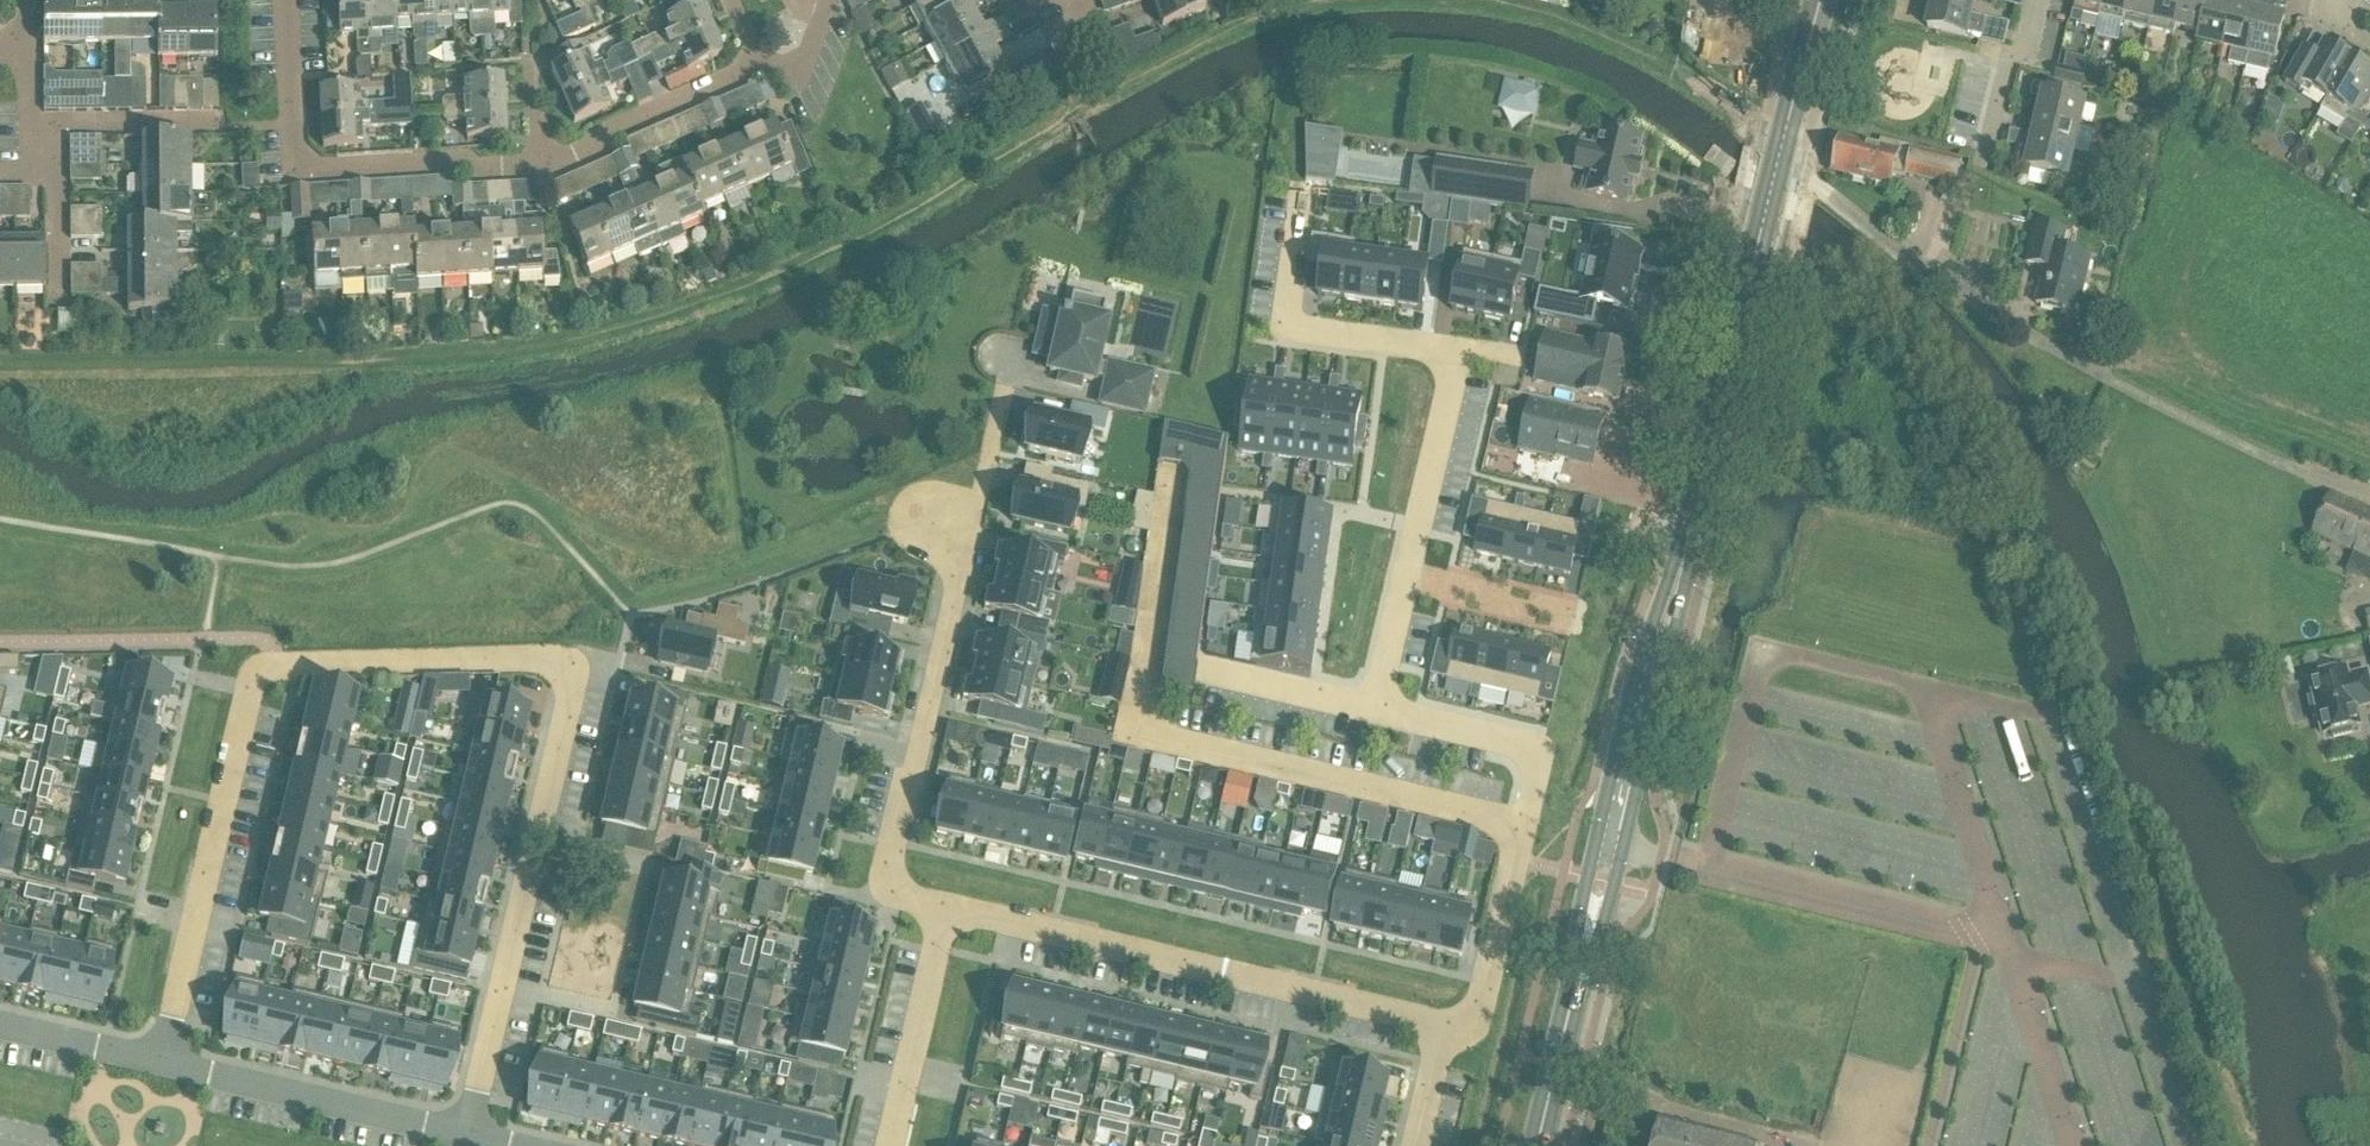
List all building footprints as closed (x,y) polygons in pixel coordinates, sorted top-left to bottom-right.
[(72,0),(43,0),(42,44),(72,44),(72,0)] [(100,0),(72,0),(72,44),(100,44),(100,0)] [(129,0),(100,0),(100,44),(118,44),(118,52),(115,52),(116,110),(130,110),(130,66),(129,66),(129,44),(129,0)] [(158,11),(158,0),(129,0),(129,44),(156,45),(157,45),(157,11),(158,11)] [(369,58),(366,0),(337,0),(339,37),(356,36),(357,55),(361,58),(369,58)] [(397,21),(396,21),(394,0),(366,0),(369,58),(378,58),(382,53),(381,35),(397,34),(397,21)] [(426,43),(423,0),(394,0),(396,21),(397,21),(413,20),(414,39),(418,43),(426,43)] [(453,19),(452,0),(423,0),(426,43),(434,42),(438,38),(437,20),(453,19)] [(482,40),(480,0),(452,0),(453,19),(469,17),(470,36),(474,40),(482,40)] [(482,40),(490,40),(495,34),(494,16),(510,15),(520,14),(519,2),(509,2),(509,0),(480,0),(482,40)] [(587,9),(583,0),(571,0),(575,10),(580,12),(587,9)] [(587,9),(596,5),(598,0),(583,0),(587,9)] [(614,31),(651,13),(645,0),(644,0),(626,9),(622,0),(604,9),(614,31)] [(968,0),(923,0),(912,6),(922,24),(968,0)] [(977,20),(972,11),(985,3),(988,7),(1001,0),(968,0),(922,24),(933,44),(977,20)] [(1109,24),(1117,21),(1113,12),(1147,0),(1114,0),(1102,4),(1109,24)] [(1163,27),(1205,12),(1201,0),(1154,0),(1163,27)] [(1974,0),(1934,0),(1928,28),(2004,46),(2010,24),(1971,15),(1974,0)] [(2071,23),(2078,24),(2082,21),(2084,14),(2099,18),(2104,0),(2076,0),(2071,23)] [(2099,18),(2124,24),(2130,0),(2104,0),(2099,18)] [(2124,24),(2149,30),(2156,0),(2130,0),(2124,24)] [(2149,30),(2175,36),(2177,28),(2184,0),(2156,0),(2149,30)] [(2177,28),(2199,33),(2197,42),(2199,43),(2209,0),(2184,0),(2177,28)] [(2217,0),(2209,0),(2199,43),(2224,49),(2235,8),(2216,3),(2217,0)] [(2246,69),(2267,74),(2270,59),(2275,61),(2285,19),(2271,16),(2275,0),(2254,0),(2254,1),(2268,4),(2266,15),(2259,13),(2246,69)] [(2228,65),(2246,69),(2259,13),(2266,15),(2268,4),(2254,1),(2252,12),(2235,8),(2224,49),(2231,50),(2228,65)] [(638,63),(652,56),(712,29),(701,3),(677,13),(672,2),(659,7),(665,19),(664,19),(671,34),(657,41),(654,34),(630,45),(638,63)] [(933,44),(943,62),(1010,26),(1031,14),(1025,3),(1002,15),(1003,18),(982,29),(977,20),(933,44)] [(186,11),(158,11),(157,11),(157,45),(156,45),(156,59),(186,59),(186,11)] [(215,59),(216,12),(186,11),(186,59),(215,59)] [(993,48),(1014,36),(1016,41),(1039,28),(1031,14),(1010,26),(943,62),(955,83),(961,80),(969,93),(1006,73),(993,48)] [(712,29),(652,56),(656,67),(680,56),(688,72),(724,55),(712,29)] [(1104,42),(1111,68),(1129,64),(1122,38),(1104,42)] [(633,53),(612,62),(593,71),(586,55),(588,54),(582,41),(553,54),(559,67),(550,71),(561,98),(624,70),(638,64),(638,63),(633,53)] [(2328,99),(2351,61),(2327,46),(2317,63),(2302,54),(2285,83),(2301,92),(2305,85),(2314,91),(2328,99)] [(1048,78),(1037,56),(1011,70),(1023,92),(1048,78)] [(2322,110),(2344,124),(2348,118),(2362,127),(2369,114),(2369,86),(2368,85),(2369,82),(2369,72),(2351,61),(2328,99),(2322,110)] [(130,66),(130,110),(147,110),(146,72),(138,65),(130,66)] [(2056,77),(2055,81),(2083,88),(2086,74),(2065,69),(2063,79),(2056,77)] [(603,92),(629,81),(624,70),(561,98),(573,124),(610,108),(603,92)] [(1532,114),(1536,83),(1496,78),(1492,109),(1532,114)] [(159,79),(159,111),(187,110),(186,79),(159,79)] [(203,79),(186,79),(187,110),(203,110),(203,79)] [(45,111),(73,111),(73,80),(45,81),(45,111)] [(73,80),(73,111),(90,111),(89,80),(73,80)] [(442,112),(505,109),(503,80),(463,82),(463,99),(447,100),(441,104),(442,112)] [(748,88),(756,108),(766,104),(757,84),(748,88)] [(2039,119),(2079,129),(2085,103),(2046,94),(2047,87),(2034,84),(2031,98),(2043,100),(2039,119)] [(2141,104),(2144,94),(2121,88),(2118,98),(2141,104)] [(359,90),(320,92),(321,119),(398,116),(397,105),(360,107),(359,90)] [(710,104),(719,124),(728,120),(719,100),(710,104)] [(710,104),(701,108),(709,129),(719,124),(710,104)] [(505,109),(442,112),(442,121),(447,124),(465,123),(466,139),(506,138),(505,109)] [(398,116),(321,119),(322,149),(362,146),(361,130),(411,128),(410,115),(398,116)] [(2033,144),(2073,154),(2079,129),(2039,119),(2035,136),(2033,144)] [(673,121),(662,125),(671,145),(681,141),(673,121)] [(751,137),(769,177),(793,167),(798,179),(812,172),(791,124),(777,130),(776,126),(751,137)] [(663,149),(671,145),(662,125),(654,129),(663,149)] [(1637,163),(1643,139),(1604,130),(1604,132),(1598,131),(1594,148),(1583,145),(1578,169),(1594,173),(1589,192),(1628,201),(1633,178),(1639,180),(1643,164),(1637,163)] [(111,146),(129,145),(129,131),(110,132),(111,146)] [(2020,148),(2023,134),(2011,131),(2008,145),(2020,148)] [(2032,151),(2027,170),(2067,179),(2073,154),(2033,144),(2035,136),(2023,134),(2020,148),(2032,151)] [(141,168),(189,168),(189,137),(141,138),(141,168)] [(746,187),(769,177),(751,137),(729,147),(746,187)] [(1889,187),(1893,173),(1955,190),(1962,164),(1883,143),(1880,151),(1843,141),(1835,171),(1855,176),(1855,179),(1874,184),(1874,183),(1889,187)] [(724,197),(746,187),(729,147),(706,157),(724,197)] [(629,150),(621,154),(630,174),(631,178),(630,178),(661,248),(684,237),(680,227),(662,186),(649,192),(641,173),(640,174),(629,150)] [(102,168),(102,152),(71,152),(71,168),(102,168)] [(611,158),(620,178),(630,174),(621,154),(611,158)] [(1334,157),(1307,156),(1307,181),(1319,183),(1333,185),(1334,157)] [(699,208),(700,208),(724,197),(706,157),(681,168),(699,208)] [(1416,161),(1410,196),(1412,197),(1426,199),(1434,200),(1435,194),(1503,205),(1509,169),(1440,159),(1439,165),(1416,161)] [(681,168),(678,161),(655,171),(662,186),(680,227),(704,216),(700,208),(699,208),(681,168)] [(102,168),(71,168),(71,182),(102,182),(102,168)] [(189,168),(141,168),(141,179),(128,179),(125,183),(125,196),(141,196),(189,197),(189,168)] [(584,170),(573,174),(582,195),(593,190),(584,170)] [(573,174),(565,178),(574,198),(582,195),(573,174)] [(630,200),(616,206),(634,247),(639,257),(661,248),(630,178),(631,178),(630,174),(620,178),(630,200)] [(420,179),(410,180),(412,202),(422,201),(420,179)] [(402,202),(411,202),(410,180),(400,181),(402,202)] [(336,218),(336,228),(339,280),(365,279),(362,227),(361,205),(361,203),(360,183),(350,184),(351,203),(350,203),(350,218),(336,218)] [(360,183),(361,203),(361,205),(371,205),(370,183),(360,183)] [(503,209),(488,210),(489,229),(491,275),(516,274),(515,228),(514,205),(514,204),(513,183),(502,184),(503,209)] [(514,204),(516,274),(544,273),(544,281),(559,280),(558,263),(557,263),(557,253),(542,253),(540,228),(545,228),(545,215),(525,216),(525,204),(523,204),(522,183),(513,183),(514,204)] [(291,188),(293,222),(312,221),(312,208),(320,208),(319,186),(291,188)] [(453,209),(462,208),(461,186),(452,187),(453,209)] [(472,186),(461,186),(462,208),(462,211),(465,277),(491,275),(489,229),(488,210),(473,211),(472,186)] [(0,219),(13,219),(12,188),(0,188),(0,219)] [(12,188),(13,219),(30,219),(30,188),(12,188)] [(1411,206),(1412,197),(1398,195),(1397,204),(1411,206)] [(189,226),(189,197),(141,196),(141,222),(141,224),(175,224),(175,226),(189,226)] [(1425,208),(1426,199),(1412,197),(1411,206),(1425,208)] [(1385,210),(1386,201),(1372,199),(1370,208),(1385,210)] [(1469,229),(1472,206),(1453,203),(1450,227),(1469,229)] [(611,257),(634,247),(616,206),(592,216),(611,257)] [(71,224),(102,224),(102,208),(71,209),(71,224)] [(266,221),(281,220),(281,213),(266,212),(266,221)] [(586,268),(611,257),(592,216),(568,227),(586,268)] [(281,220),(266,221),(267,232),(281,232),(281,220)] [(141,222),(126,222),(126,253),(175,253),(175,234),(189,234),(189,226),(175,226),(175,224),(141,224),(141,222)] [(2082,296),(2091,258),(2062,251),(2066,231),(2036,223),(2026,263),(2042,267),(2039,279),(2043,280),(2037,305),(2074,314),(2078,295),(2082,296)] [(71,239),(102,238),(102,224),(71,224),(71,239)] [(413,233),(413,224),(387,225),(390,280),(415,278),(413,233)] [(362,227),(365,279),(365,281),(390,280),(387,225),(362,227)] [(1444,266),(1449,227),(1434,225),(1429,264),(1430,264),(1444,266)] [(339,291),(339,280),(336,228),(311,229),(313,274),(314,274),(315,293),(339,291)] [(1593,327),(1598,304),(1630,310),(1636,280),(1641,281),(1646,258),(1641,257),(1641,255),(1618,250),(1621,235),(1595,229),(1591,244),(1596,245),(1584,299),(1541,289),(1535,314),(1593,327)] [(441,278),(465,277),(463,230),(439,231),(441,278)] [(416,279),(441,278),(439,231),(413,233),(415,278),(416,278),(416,279)] [(1313,236),(1309,267),(1323,269),(1319,297),(1345,301),(1353,248),(1354,248),(1355,242),(1313,236)] [(14,288),(13,241),(0,241),(0,288),(14,288)] [(13,241),(14,288),(44,288),(43,241),(13,241)] [(1353,248),(1345,301),(1371,305),(1377,257),(1379,257),(1380,252),(1354,248),(1353,248)] [(1494,259),(1481,317),(1510,324),(1520,279),(1536,283),(1543,255),(1526,251),(1523,265),(1494,259)] [(126,253),(126,282),(175,281),(175,253),(126,253)] [(1465,253),(1452,311),(1481,317),(1494,259),(1465,253)] [(1377,257),(1371,305),(1396,308),(1403,260),(1379,257),(1377,257)] [(1403,260),(1396,308),(1423,312),(1430,264),(1429,264),(1403,260)] [(103,265),(71,266),(72,281),(108,281),(108,269),(103,268),(103,265)] [(126,282),(108,281),(72,281),(72,296),(122,296),(123,293),(126,293),(126,310),(139,310),(140,320),(148,328),(164,328),(175,320),(175,281),(126,282)] [(1101,322),(1105,302),(1072,295),(1068,314),(1063,313),(1062,318),(1045,315),(1036,354),(1053,358),(1050,372),(1092,382),(1094,376),(1106,379),(1100,405),(1143,415),(1152,375),(1097,362),(1106,323),(1101,322)] [(1619,400),(1631,352),(1548,331),(1535,380),(1594,394),(1605,397),(1619,400)] [(1280,385),(1274,421),(1302,425),(1307,388),(1284,385),(1286,371),(1277,370),(1275,384),(1280,385)] [(1307,388),(1302,425),(1329,429),(1334,392),(1339,393),(1341,379),(1331,378),(1330,392),(1307,388)] [(1239,401),(1237,416),(1274,421),(1280,385),(1275,384),(1251,381),(1248,403),(1239,401)] [(1334,392),(1329,429),(1367,434),(1369,420),(1360,419),(1363,396),(1339,393),(1334,392)] [(1520,449),(1513,480),(1558,491),(1566,459),(1592,466),(1603,418),(1532,401),(1520,449)] [(1030,422),(1025,443),(1029,444),(1027,452),(1078,464),(1087,428),(1103,432),(1107,415),(1073,406),(1069,422),(1041,416),(1040,416),(1035,415),(1033,423),(1030,422)] [(1237,416),(1235,430),(1244,431),(1241,453),(1265,456),(1269,457),(1274,421),(1237,416)] [(1265,456),(1263,471),(1272,472),(1274,458),(1297,461),(1302,425),(1274,421),(1269,457),(1265,456)] [(1181,466),(1217,436),(1164,424),(1158,463),(1181,466)] [(1302,425),(1297,461),(1319,464),(1317,478),(1327,480),(1329,465),(1324,465),(1329,429),(1302,425)] [(1329,429),(1324,465),(1329,465),(1353,469),(1356,447),(1365,448),(1367,434),(1329,429)] [(1229,439),(1217,436),(1181,466),(1190,476),(1223,481),(1229,439)] [(1220,505),(1223,481),(1190,476),(1187,500),(1220,505)] [(1047,493),(1020,487),(1012,521),(1058,532),(1064,506),(1085,511),(1090,488),(1050,479),(1047,493)] [(2332,494),(2314,533),(2369,558),(2369,511),(2332,494)] [(1520,512),(1508,561),(1539,568),(1550,519),(1524,513),(1527,499),(1518,497),(1515,511),(1520,512)] [(1217,528),(1220,505),(1187,500),(1183,523),(1217,528)] [(1474,501),(1471,516),(1484,519),(1476,553),(1508,561),(1520,512),(1515,511),(1474,501)] [(1274,507),(1270,535),(1281,537),(1282,535),(1330,542),(1333,515),(1274,507)] [(1550,519),(1539,568),(1570,576),(1580,536),(1594,539),(1596,530),(1550,519)] [(1213,552),(1217,528),(1183,523),(1180,547),(1213,552)] [(1232,543),(1234,529),(1224,527),(1222,542),(1232,543)] [(1264,534),(1261,559),(1278,561),(1326,568),(1330,542),(1282,535),(1281,537),(1270,535),(1264,534)] [(994,567),(1000,568),(996,581),(1052,594),(1059,566),(1063,567),(1068,550),(1037,542),(1033,558),(998,550),(994,567)] [(1210,575),(1213,552),(1180,547),(1177,570),(1210,575)] [(1275,585),(1275,586),(1322,593),(1326,568),(1278,561),(1275,585)] [(1219,579),(1221,565),(1219,564),(1213,563),(1211,578),(1219,579)] [(1207,599),(1210,575),(1177,570),(1174,594),(1207,599)] [(1217,593),(1219,579),(1211,578),(1210,592),(1217,593)] [(837,593),(829,625),(878,636),(881,622),(906,628),(916,588),(899,584),(898,589),(858,580),(854,597),(837,593)] [(988,593),(984,610),(1019,618),(1015,635),(1045,643),(1050,624),(1036,620),(1043,593),(1052,595),(1052,594),(996,581),(993,595),(988,593)] [(1263,583),(1259,611),(1271,613),(1271,612),(1319,618),(1322,593),(1275,586),(1275,585),(1263,583)] [(1114,609),(1137,615),(1140,595),(1118,590),(1114,609)] [(1203,622),(1207,599),(1174,594),(1170,618),(1203,622)] [(662,630),(659,645),(663,646),(659,664),(705,674),(713,640),(745,647),(749,628),(737,625),(740,612),(720,607),(717,621),(706,618),(703,618),(699,634),(668,627),(667,631),(662,630)] [(1123,628),(1127,612),(1114,609),(1112,609),(1108,624),(1123,628)] [(1268,636),(1267,637),(1315,644),(1319,618),(1271,612),(1271,613),(1268,636)] [(1200,646),(1203,622),(1170,618),(1167,641),(1200,646)] [(829,625),(825,643),(840,647),(834,675),(890,688),(893,675),(899,676),(903,660),(874,653),(868,651),(872,635),(870,635),(829,625)] [(1218,645),(1220,630),(1210,629),(1208,643),(1218,645)] [(1435,667),(1432,676),(1473,686),(1478,687),(1490,638),(1458,630),(1448,670),(1435,667)] [(1256,636),(1252,662),(1264,664),(1311,671),(1315,644),(1267,637),(1268,636),(1256,634),(1256,636)] [(1042,658),(1045,643),(1015,635),(1011,649),(977,641),(973,658),(978,659),(975,673),(1033,686),(1040,657),(1042,658)] [(1473,686),(1470,700),(1479,702),(1482,688),(1509,694),(1520,645),(1490,638),(1478,687),(1473,686)] [(1197,669),(1200,646),(1167,641),(1164,665),(1197,669)] [(1520,645),(1509,694),(1554,705),(1560,681),(1546,678),(1552,652),(1520,645)] [(1109,657),(1106,672),(1127,677),(1130,662),(1109,657)] [(19,674),(19,658),(0,658),(0,674),(19,674)] [(43,659),(40,670),(60,674),(61,670),(63,659),(43,659)] [(1193,693),(1197,669),(1164,665),(1160,688),(1193,693)] [(60,674),(57,684),(68,686),(71,673),(61,670),(60,674)] [(2318,697),(2309,699),(2313,718),(2319,717),(2323,735),(2333,733),(2334,738),(2353,734),(2351,728),(2360,726),(2356,706),(2363,704),(2364,707),(2369,706),(2369,681),(2368,673),(2344,678),(2343,672),(2314,679),(2318,697)] [(165,710),(172,684),(127,673),(121,698),(110,696),(110,697),(165,710)] [(1026,715),(1033,686),(975,673),(972,686),(966,685),(962,701),(997,710),(993,725),(1042,737),(1046,719),(1026,715)] [(823,702),(819,720),(850,727),(854,712),(889,720),(893,703),(887,702),(890,688),(834,675),(834,676),(844,678),(837,706),(823,702)] [(431,718),(441,677),(424,678),(415,714),(431,718)] [(441,677),(437,695),(469,694),(468,677),(441,677)] [(57,684),(54,699),(64,701),(68,686),(57,684)] [(315,686),(308,715),(352,725),(359,696),(315,686)] [(413,713),(419,690),(405,686),(399,709),(413,713)] [(627,716),(625,724),(680,737),(686,711),(690,697),(660,690),(656,704),(631,698),(627,716)] [(160,735),(165,710),(110,697),(104,722),(160,735)] [(474,698),(468,727),(523,740),(530,711),(474,698)] [(731,730),(736,708),(718,704),(713,726),(731,730)] [(346,750),(352,725),(308,715),(302,740),(346,750)] [(787,735),(780,761),(836,774),(842,748),(827,744),(831,731),(790,721),(787,735)] [(63,738),(66,724),(56,722),(52,736),(63,738)] [(154,760),(160,735),(104,722),(104,723),(115,726),(110,748),(99,746),(98,747),(154,760)] [(625,724),(619,749),(675,762),(675,761),(672,760),(677,738),(680,738),(680,737),(625,724)] [(517,765),(523,740),(468,727),(467,728),(470,729),(465,752),(517,765)] [(36,729),(33,743),(43,745),(46,731),(36,729)] [(985,744),(988,733),(974,730),(971,740),(985,744)] [(64,753),(67,739),(63,738),(52,736),(49,750),(64,753)] [(1025,753),(1027,743),(1013,739),(1010,749),(1025,753)] [(340,775),(346,750),(302,740),(296,765),(340,775)] [(148,785),(154,760),(98,747),(92,772),(148,785)] [(403,764),(407,749),(396,747),(393,761),(403,764)] [(619,749),(613,774),(669,787),(675,762),(619,749)] [(734,750),(730,764),(731,764),(740,767),(744,752),(734,750)] [(1139,764),(1142,753),(1128,750),(1125,760),(1139,764)] [(423,754),(413,752),(410,766),(420,768),(423,754)] [(511,790),(517,765),(465,752),(464,754),(473,756),(467,779),(511,790)] [(714,756),(711,771),(721,773),(724,759),(714,756)] [(400,778),(403,764),(393,761),(390,776),(400,778)] [(775,785),(774,786),(830,799),(836,774),(780,761),(780,762),(791,765),(786,787),(775,785)] [(1189,776),(1192,765),(1178,762),(1175,772),(1189,776)] [(28,764),(24,778),(35,781),(38,766),(28,764)] [(334,800),(340,775),(296,765),(290,790),(334,800)] [(417,783),(420,768),(410,766),(406,780),(417,783)] [(51,788),(54,774),(44,772),(40,786),(51,788)] [(92,772),(87,797),(142,810),(148,785),(92,772)] [(613,774),(607,799),(663,812),(669,787),(613,774)] [(31,795),(35,781),(24,778),(21,793),(31,795)] [(963,840),(976,785),(950,778),(936,834),(963,840)] [(505,815),(511,790),(467,779),(461,804),(505,815)] [(708,781),(705,796),(715,798),(719,784),(718,784),(708,781)] [(988,846),(1000,793),(976,788),(977,785),(976,785),(963,840),(988,846)] [(51,788),(40,786),(37,800),(47,803),(51,788)] [(725,786),(722,800),(732,802),(735,788),(726,786),(725,786)] [(774,786),(769,811),(824,824),(830,799),(774,786)] [(1290,799),(1292,789),(1278,786),(1275,796),(1290,799)] [(328,825),(334,800),(290,790),(284,815),(328,825)] [(1325,808),(1328,797),(1306,792),(1301,811),(1323,816),(1325,808)] [(1013,852),(1023,808),(999,802),(1001,794),(1000,793),(988,846),(1013,852)] [(705,796),(702,810),(711,812),(712,812),(715,798),(705,796)] [(136,835),(142,810),(87,797),(81,822),(136,835)] [(391,813),(395,799),(384,797),(381,811),(391,813)] [(1349,822),(1353,803),(1328,797),(1325,808),(1323,816),(1349,822)] [(607,799),(601,825),(609,827),(629,832),(624,851),(652,857),(656,838),(663,812),(607,799)] [(1023,808),(1013,852),(1038,858),(1050,805),(1025,799),(1023,808)] [(722,800),(719,814),(729,816),(732,802),(722,800)] [(408,818),(412,804),(401,802),(398,816),(408,818)] [(499,840),(505,815),(461,804),(455,828),(444,826),(444,827),(499,840)] [(1064,864),(1076,811),(1050,805),(1038,858),(1064,864)] [(1125,871),(1139,816),(1112,809),(1110,821),(1111,821),(1100,865),(1099,865),(1098,871),(1113,874),(1114,868),(1124,871),(1125,871)] [(388,828),(391,813),(381,811),(378,825),(388,828)] [(768,812),(763,836),(765,836),(818,849),(824,824),(769,811),(768,812)] [(16,814),(13,828),(23,831),(26,816),(16,814)] [(1411,836),(1415,818),(1399,814),(1395,832),(1411,836)] [(322,850),(328,825),(284,815),(278,840),(322,850)] [(1100,865),(1111,821),(1110,821),(1085,815),(1074,859),(1099,865),(1100,865)] [(405,833),(408,818),(398,816),(395,830),(405,833)] [(1150,877),(1161,833),(1164,822),(1139,816),(1125,871),(1124,871),(1123,877),(1138,880),(1139,874),(1150,877)] [(1437,834),(1440,824),(1425,820),(1421,833),(1417,833),(1416,838),(1435,843),(1437,834)] [(32,822),(29,836),(39,838),(42,824),(32,822)] [(130,860),(136,835),(81,822),(75,847),(130,860)] [(1462,840),(1465,830),(1454,827),(1445,825),(1440,848),(1459,852),(1462,840)] [(1186,839),(1175,883),(1200,889),(1211,844),(1213,834),(1214,832),(1189,826),(1186,839)] [(493,865),(499,840),(444,827),(438,852),(493,865)] [(1473,861),(1479,834),(1479,833),(1465,830),(1459,858),(1473,861)] [(1175,883),(1186,839),(1161,833),(1150,877),(1175,883)] [(1211,844),(1200,889),(1212,891),(1210,897),(1225,901),(1227,895),(1225,894),(1238,840),(1213,834),(1211,844)] [(765,836),(759,863),(768,865),(765,878),(793,885),(796,871),(812,875),(818,849),(765,836)] [(317,874),(322,850),(278,840),(272,865),(328,878),(328,876),(317,874)] [(1238,840),(1225,894),(1227,895),(1250,900),(1261,856),(1263,846),(1238,840)] [(124,886),(130,860),(75,847),(65,888),(94,895),(98,880),(124,886)] [(380,863),(383,849),(373,847),(369,861),(380,863)] [(396,868),(400,854),(390,851),(386,866),(396,868)] [(488,890),(493,865),(438,852),(432,877),(488,890)] [(695,853),(692,867),(702,869),(705,855),(695,853)] [(705,855),(702,869),(712,872),(715,857),(705,855)] [(1275,906),(1286,862),(1261,856),(1250,900),(1275,906)] [(15,861),(0,857),(0,872),(12,875),(15,861)] [(376,878),(380,863),(369,861),(366,875),(376,878)] [(1300,912),(1311,868),(1286,862),(1275,906),(1300,912)] [(322,903),(328,878),(272,865),(266,890),(322,903)] [(384,876),(382,883),(398,886),(402,869),(396,868),(386,866),(384,876)] [(1326,918),(1337,874),(1311,868),(1300,912),(1326,918)] [(1374,878),(1348,872),(1334,928),(1361,934),(1374,878)] [(1399,884),(1386,940),(1411,946),(1424,891),(1426,879),(1401,873),(1399,884)] [(664,880),(658,906),(713,920),(719,893),(721,894),(724,881),(693,874),(690,886),(664,880)] [(482,915),(488,890),(432,877),(427,901),(426,902),(482,915)] [(1399,884),(1374,878),(1361,934),(1386,940),(1399,884)] [(758,883),(754,901),(769,904),(774,886),(758,883)] [(38,903),(41,890),(27,886),(24,900),(38,903)] [(55,893),(41,890),(38,903),(52,907),(55,893)] [(322,904),(322,903),(266,890),(260,919),(269,921),(266,936),(310,946),(320,903),(322,904)] [(1449,896),(1424,891),(1411,946),(1436,952),(1449,896)] [(1450,897),(1449,896),(1436,952),(1462,958),(1474,906),(1449,900),(1450,897)] [(82,899),(79,913),(93,916),(96,903),(82,899)] [(378,901),(374,916),(385,918),(388,904),(378,901)] [(476,940),(482,915),(426,902),(421,927),(476,940)] [(113,923),(116,907),(96,903),(93,916),(93,919),(113,923)] [(658,906),(652,931),(704,944),(710,920),(713,921),(713,920),(658,906)] [(819,917),(813,943),(868,956),(875,930),(819,917)] [(31,930),(30,929),(28,941),(2,935),(5,923),(4,923),(0,938),(0,985),(17,989),(31,930)] [(469,969),(476,940),(421,927),(410,970),(438,977),(442,962),(469,969)] [(45,996),(59,936),(31,930),(17,989),(45,996)] [(652,931),(646,956),(699,969),(704,944),(652,931)] [(73,1002),(87,943),(86,943),(83,954),(58,948),(60,937),(59,936),(45,996),(73,1002)] [(272,959),(275,945),(246,938),(241,959),(270,966),(272,959)] [(747,939),(744,953),(754,956),(757,941),(747,939)] [(116,950),(87,943),(73,1002),(102,1009),(116,950)] [(764,943),(761,957),(771,960),(774,946),(764,943)] [(813,943),(807,968),(862,981),(868,956),(813,943)] [(272,959),(281,961),(284,947),(275,945),(272,959)] [(744,953),(740,968),(750,970),(754,956),(744,953)] [(327,972),(331,958),(321,956),(318,970),(327,972)] [(646,956),(640,981),(695,995),(696,993),(693,993),(699,969),(646,956)] [(344,961),(331,958),(327,972),(341,975),(344,961)] [(383,985),(386,971),(372,968),(369,982),(383,985)] [(810,970),(804,994),(857,1006),(862,981),(807,968),(807,969),(810,970)] [(395,973),(386,971),(383,985),(392,987),(395,973)] [(251,1045),(266,985),(237,978),(222,1038),(251,1045)] [(640,981),(634,1008),(661,1014),(658,1028),(657,1029),(698,1039),(699,1037),(704,1015),(691,1012),(692,1007),(695,995),(640,981)] [(438,998),(442,985),(432,982),(429,996),(438,998)] [(279,1051),(293,992),(292,991),(289,1002),(264,996),(267,985),(266,985),(251,1045),(279,1051)] [(451,987),(442,985),(438,998),(448,1000),(451,987)] [(1013,986),(1001,1038),(1025,1044),(1025,1047),(1026,1047),(1039,992),(1013,986)] [(735,989),(732,1003),(742,1005),(745,991),(735,989)] [(307,1058),(321,998),(293,992),(279,1051),(307,1058)] [(1039,992),(1026,1047),(1051,1053),(1064,998),(1039,992)] [(796,1017),(795,1018),(851,1031),(857,1006),(804,994),(804,995),(812,997),(807,1020),(796,1017)] [(335,1064),(349,1005),(321,998),(307,1058),(335,1064)] [(1064,998),(1051,1053),(1052,1053),(1053,1051),(1077,1056),(1089,1004),(1064,998)] [(1089,1004),(1077,1056),(1078,1057),(1080,1048),(1104,1054),(1114,1010),(1089,1004)] [(363,1071),(377,1011),(349,1005),(335,1064),(363,1071)] [(1114,1010),(1104,1054),(1127,1060),(1125,1068),(1127,1068),(1139,1016),(1114,1010)] [(390,1077),(404,1018),(377,1011),(363,1071),(390,1077)] [(2005,1065),(2002,1048),(2017,1045),(2011,1013),(1985,1018),(1995,1067),(2005,1065)] [(570,1015),(567,1028),(576,1030),(580,1017),(570,1014),(570,1015)] [(1139,1016),(1127,1068),(1143,1072),(1140,1085),(1148,1087),(1151,1074),(1152,1074),(1164,1022),(1139,1016)] [(580,1017),(576,1030),(590,1034),(594,1020),(593,1020),(580,1017)] [(418,1084),(432,1025),(431,1024),(430,1030),(404,1024),(406,1018),(404,1018),(390,1077),(418,1084)] [(795,1018),(789,1044),(800,1047),(797,1061),(832,1069),(835,1055),(844,1057),(851,1031),(795,1018)] [(1164,1022),(1152,1074),(1176,1080),(1175,1083),(1176,1083),(1189,1028),(1164,1022)] [(447,1091),(461,1031),(432,1025),(418,1084),(447,1091)] [(623,1027),(620,1041),(629,1043),(632,1029),(623,1027)] [(1189,1028),(1176,1083),(1201,1089),(1214,1033),(1189,1028)] [(632,1029),(629,1043),(638,1045),(641,1031),(632,1029)] [(744,1030),(740,1047),(755,1050),(759,1034),(744,1030)] [(1214,1033),(1201,1089),(1226,1095),(1239,1039),(1214,1033)] [(1239,1039),(1226,1095),(1227,1095),(1230,1084),(1252,1089),(1250,1099),(1261,1102),(1269,1068),(1261,1066),(1265,1046),(1239,1039)] [(676,1040),(673,1053),(682,1055),(685,1042),(676,1040)] [(541,1050),(527,1110),(556,1117),(570,1057),(541,1050)] [(738,1054),(735,1068),(744,1070),(747,1056),(738,1054)] [(570,1057),(556,1117),(582,1123),(594,1074),(569,1068),(571,1057),(570,1057)] [(781,1064),(778,1078),(787,1080),(790,1066),(781,1064)] [(1332,1066),(1325,1092),(1381,1105),(1387,1079),(1332,1066)] [(1282,1072),(1279,1081),(1293,1084),(1295,1075),(1282,1072)] [(818,1073),(811,1099),(828,1103),(834,1077),(818,1073)] [(594,1074),(582,1123),(609,1129),(620,1080),(594,1074)] [(620,1080),(609,1129),(635,1135),(647,1087),(620,1080)] [(1004,1080),(1001,1090),(1015,1094),(1018,1084),(1004,1080)] [(1018,1084),(1015,1094),(1030,1097),(1032,1087),(1018,1084)] [(647,1087),(635,1135),(661,1141),(673,1093),(647,1087)] [(661,1141),(681,1145),(688,1145),(702,1088),(701,1088),(698,1099),(673,1093),(661,1141)] [(688,1145),(716,1145),(728,1094),(702,1088),(688,1145)] [(1053,1092),(1051,1102),(1065,1106),(1068,1096),(1053,1092)] [(1277,1092),(1273,1106),(1283,1108),(1286,1094),(1277,1092)] [(1325,1092),(1319,1117),(1375,1130),(1381,1105),(1325,1092)] [(716,1145),(744,1145),(755,1101),(728,1094),(716,1145)] [(1068,1096),(1065,1106),(1080,1109),(1082,1099),(1068,1096)] [(999,1098),(997,1108),(1011,1111),(1013,1101),(1014,1101),(999,1098)] [(744,1145),(772,1145),(781,1107),(780,1107),(777,1118),(753,1112),(756,1101),(755,1101),(744,1145)] [(1103,1104),(1100,1114),(1115,1117),(1118,1107),(1103,1104)] [(772,1145),(800,1145),(807,1113),(781,1107),(772,1145)] [(1118,1107),(1115,1117),(1130,1121),(1132,1111),(1118,1107)] [(1049,1110),(1047,1119),(1061,1123),(1063,1113),(1049,1109),(1049,1110)] [(1272,1112),(1268,1130),(1282,1134),(1286,1116),(1272,1112)] [(800,1145),(830,1145),(836,1120),(807,1113),(800,1145)] [(1063,1113),(1061,1123),(1075,1126),(1078,1116),(1063,1113)] [(1153,1116),(1151,1126),(1165,1129),(1168,1119),(1153,1116)] [(1319,1118),(1330,1121),(1325,1144),(1332,1145),(1371,1145),(1375,1130),(1319,1117),(1319,1118)] [(1168,1119),(1165,1129),(1180,1133),(1182,1123),(1168,1119)] [(1099,1121),(1097,1131),(1111,1135),(1114,1125),(1099,1121)] [(1661,1121),(1654,1145),(1759,1145),(1661,1121)] [(1114,1125),(1111,1135),(1125,1138),(1128,1128),(1114,1125)] [(1203,1131),(1200,1141),(1214,1145),(1217,1134),(1203,1131)] [(1245,1145),(1256,1145),(1259,1135),(1248,1132),(1245,1145)] [(1161,1145),(1176,1145),(1178,1140),(1164,1136),(1163,1137),(1161,1145)]
